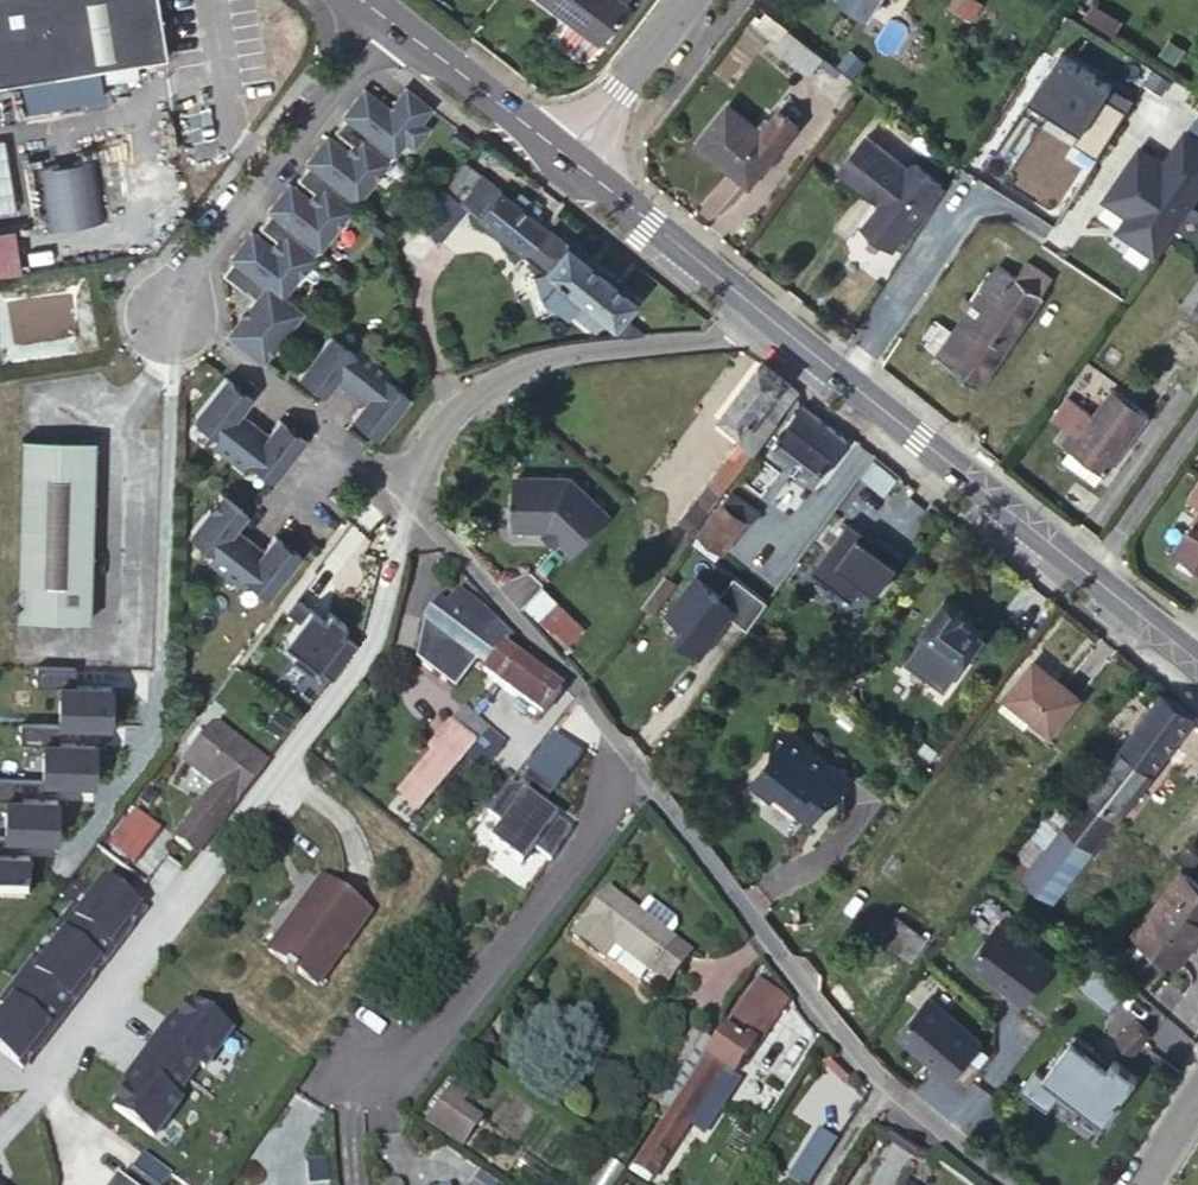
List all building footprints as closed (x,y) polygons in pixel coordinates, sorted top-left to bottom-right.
[(27,80),(62,74),(172,56),(163,0),(0,0),(0,85),(27,80)] [(568,21),(569,22),(572,18),(601,39),(627,5),(620,0),(540,0),(568,21)] [(869,17),(880,0),(844,0),(869,17)] [(973,0),(963,0),(956,11),(963,15),(973,0)] [(979,0),(973,0),(963,15),(977,25),(989,6),(979,0)] [(568,21),(558,34),(559,40),(582,57),(588,57),(601,39),(572,18),(569,22),(568,21)] [(824,56),(788,28),(775,44),(811,73),(824,56)] [(1076,142),(1098,156),(1135,98),(1061,51),(1045,75),(1044,74),(1023,108),(1044,122),(1051,110),(1083,130),(1076,142)] [(1155,71),(1146,86),(1161,96),(1170,81),(1155,71)] [(62,74),(27,80),(32,110),(67,102),(62,74)] [(422,120),(433,105),(407,85),(390,106),(365,87),(344,113),(347,115),(336,130),(353,143),(348,149),(328,134),(307,161),(310,163),(298,178),(315,191),(310,197),(291,182),(270,209),(273,211),(261,226),(278,239),(273,246),(253,231),(233,257),(235,259),(224,274),(257,299),(231,334),(266,361),(304,312),(284,296),(407,137),(416,142),(429,126),(422,120)] [(798,125),(778,108),(762,129),(727,102),(697,140),(750,184),(798,125)] [(1188,130),(1197,137),(1197,116),(1188,130)] [(1154,254),(1197,192),(1197,137),(1188,130),(1185,128),(1171,148),(1181,155),(1172,167),(1163,160),(1140,143),(1103,195),(1124,210),(1135,219),(1125,233),(1154,254)] [(909,165),(863,133),(840,166),(884,199),(872,215),(874,227),(896,243),(942,179),(914,158),(909,165)] [(947,154),(938,146),(930,157),(939,164),(947,154)] [(479,215),(499,188),(486,177),(470,198),(477,204),(472,209),(479,215)] [(465,203),(441,183),(440,184),(414,214),(441,236),(466,205),(465,203)] [(524,252),(546,225),(562,204),(550,194),(539,206),(518,189),(511,198),(499,188),(479,215),(524,252)] [(470,198),(465,203),(466,205),(472,209),(477,204),(470,198)] [(543,269),(565,241),(546,225),(524,252),(543,269)] [(611,324),(621,313),(633,297),(565,241),(543,269),(579,297),(570,310),(593,329),(603,317),(611,324)] [(524,252),(514,266),(569,311),(570,310),(579,297),(543,269),(524,252)] [(1025,261),(1016,275),(1041,292),(1050,278),(1025,261)] [(1041,292),(1016,275),(997,262),(971,301),(965,309),(951,330),(937,351),(935,354),(981,385),(1043,293),(1041,292)] [(1186,296),(1197,304),(1197,278),(1186,296)] [(965,309),(971,301),(963,296),(958,303),(965,309)] [(623,334),(642,331),(621,313),(611,324),(623,334)] [(920,339),(937,351),(951,330),(934,319),(920,339)] [(359,351),(334,332),(302,374),(328,394),(340,379),(368,400),(356,415),(383,435),(414,393),(389,374),(394,367),(364,344),(359,351)] [(786,379),(764,362),(724,414),(745,431),(743,440),(686,514),(688,516),(685,520),(695,528),(776,420),(763,410),(786,379)] [(254,396),(228,376),(195,418),(220,437),(215,444),(245,468),(250,460),(275,480),(308,438),(282,418),(270,433),(243,411),(254,396)] [(1104,470),(1105,471),(1148,411),(1113,385),(1081,430),(1066,420),(1056,434),(1071,445),(1064,455),(1084,470),(1091,460),(1104,470)] [(846,437),(804,405),(774,445),(816,478),(846,437)] [(95,444),(24,440),(17,621),(88,625),(95,444)] [(1091,460),(1084,470),(1097,480),(1104,470),(1091,460)] [(562,536),(576,550),(612,513),(572,473),(518,472),(518,492),(514,492),(514,501),(518,501),(517,524),(551,525),(551,526),(562,536)] [(737,483),(724,502),(746,519),(750,522),(757,511),(746,501),(751,493),(737,483)] [(248,511),(223,491),(190,533),(215,552),(209,559),(239,582),(244,575),(269,595),(301,553),(276,533),(264,548),(236,526),(248,511)] [(746,519),(724,502),(696,539),(718,557),(746,519)] [(1179,535),(1197,549),(1197,508),(1179,535)] [(870,527),(855,516),(816,565),(817,567),(820,564),(856,593),(854,596),(856,597),(869,580),(881,589),(910,553),(883,532),(877,540),(866,531),(870,527)] [(551,526),(547,530),(557,540),(562,536),(551,526)] [(674,580),(665,573),(643,601),(653,609),(674,580)] [(735,614),(752,627),(772,599),(738,573),(723,594),(698,576),(671,612),(689,625),(681,636),(705,654),(735,614)] [(544,584),(526,603),(567,644),(585,625),(544,584)] [(437,602),(424,621),(422,656),(460,685),(478,661),(489,668),(503,649),(502,648),(508,640),(481,609),(463,596),(456,607),(450,603),(447,608),(437,602)] [(967,611),(946,596),(924,627),(927,629),(910,654),(945,679),(962,654),(967,657),(985,632),(963,617),(967,611)] [(319,619),(292,599),(281,613),(295,623),(280,644),(293,654),(288,661),(308,676),(313,668),(328,680),(354,645),(335,631),(341,624),(325,612),(319,619)] [(496,682),(514,657),(503,649),(489,668),(486,674),(496,682)] [(945,679),(910,654),(906,660),(941,685),(945,679)] [(524,664),(514,657),(496,682),(519,699),(540,714),(558,690),(534,671),(524,664)] [(529,657),(524,664),(534,671),(538,664),(529,657)] [(1078,697),(1034,662),(1007,696),(1008,696),(999,708),(1022,726),(1031,715),(1051,731),(1078,697)] [(76,686),(77,668),(37,667),(37,687),(61,687),(60,725),(111,726),(112,687),(76,686)] [(1087,793),(1117,816),(1193,715),(1163,691),(1087,793)] [(486,695),(472,714),(488,728),(485,734),(490,736),(508,712),(486,695)] [(540,714),(519,699),(514,706),(534,721),(540,714)] [(280,710),(268,723),(280,733),(291,719),(280,710)] [(472,714),(468,711),(457,725),(478,742),(488,728),(472,714)] [(211,727),(200,720),(178,748),(188,755),(183,761),(214,786),(174,838),(195,854),(265,762),(214,722),(211,727)] [(455,769),(478,742),(457,725),(453,722),(432,749),(436,752),(455,769)] [(791,725),(777,723),(774,748),(751,778),(773,795),(776,791),(812,817),(829,794),(840,790),(852,775),(812,745),(813,742),(791,725)] [(60,743),(60,725),(21,724),(21,744),(44,744),(44,782),(95,784),(96,744),(60,743)] [(926,738),(920,746),(931,755),(937,746),(926,738)] [(575,833),(544,810),(581,760),(556,741),(518,791),(510,785),(488,815),(504,827),(491,844),(524,868),(536,851),(552,863),(575,833)] [(436,752),(412,779),(433,797),(455,769),(436,752)] [(412,779),(397,796),(419,813),(433,797),(412,779)] [(25,781),(0,780),(0,801),(7,801),(6,838),(60,839),(61,799),(25,798),(25,781)] [(1057,897),(1117,816),(1087,793),(1076,808),(1027,873),(1057,897)] [(1027,873),(1076,808),(1063,797),(1013,864),(1027,873)] [(133,807),(119,826),(147,847),(162,829),(133,807)] [(1174,855),(1165,849),(1154,863),(1163,870),(1174,855)] [(32,898),(33,858),(0,857),(0,897),(32,898)] [(1137,932),(1179,963),(1195,941),(1192,938),(1197,931),(1197,883),(1182,871),(1137,932)] [(297,970),(316,985),(368,914),(321,879),(294,916),(303,922),(295,933),(286,927),(269,949),(289,964),(286,968),(295,974),(297,970)] [(124,931),(140,909),(108,884),(97,886),(78,911),(71,905),(53,928),(60,934),(95,958),(119,927),(124,931)] [(603,958),(613,944),(616,940),(626,947),(622,951),(667,985),(690,953),(670,937),(677,928),(676,919),(649,899),(638,913),(607,890),(573,934),(603,958)] [(303,922),(294,916),(286,927),(295,933),(303,922)] [(1054,963),(999,922),(970,960),(1026,1002),(1054,963)] [(100,962),(95,958),(60,934),(37,964),(30,959),(14,980),(56,1012),(79,980),(84,984),(100,962)] [(616,940),(613,944),(622,951),(626,947),(616,940)] [(1098,958),(1078,980),(1109,1008),(1120,996),(1129,985),(1098,958)] [(785,975),(764,960),(755,975),(777,990),(785,975)] [(755,975),(736,1002),(740,1005),(727,1025),(753,1043),(759,1041),(788,997),(777,990),(755,975)] [(14,980),(0,999),(0,1003),(5,1007),(0,1015),(0,1052),(21,1068),(38,1046),(33,1042),(56,1012),(14,980)] [(928,996),(897,1033),(951,1078),(969,1056),(979,1044),(982,1041),(928,996)] [(164,1036),(158,1032),(133,1067),(139,1071),(129,1086),(113,1107),(154,1136),(181,1099),(175,1095),(198,1063),(204,1067),(231,1030),(190,1001),(175,1022),(164,1036)] [(169,1018),(158,1032),(164,1036),(175,1022),(169,1018)] [(1135,1020),(1119,1038),(1134,1051),(1150,1033),(1135,1020)] [(753,1043),(727,1025),(706,1059),(722,1070),(726,1074),(731,1076),(753,1043)] [(1096,1046),(1078,1032),(1046,1074),(1037,1067),(1022,1087),(1049,1108),(1058,1096),(1077,1111),(1082,1103),(1106,1121),(1140,1076),(1116,1057),(1110,1064),(1092,1051),(1096,1046)] [(988,1053),(979,1044),(969,1056),(978,1064),(988,1053)] [(722,1070),(706,1059),(633,1165),(650,1176),(658,1166),(709,1090),(722,1070)] [(139,1071),(133,1067),(123,1081),(129,1086),(139,1071)] [(726,1074),(722,1070),(709,1090),(713,1093),(726,1074)] [(454,1086),(432,1115),(464,1138),(478,1118),(459,1104),(466,1094),(454,1086)] [(464,1138),(432,1115),(427,1121),(460,1144),(464,1138)] [(819,1166),(835,1142),(817,1129),(801,1153),(819,1166)] [(172,1174),(138,1152),(118,1182),(122,1184),(165,1184),(172,1174)] [(819,1166),(801,1153),(789,1173),(807,1184),(819,1166)] [(666,1171),(658,1166),(650,1176),(659,1182),(666,1171)]
